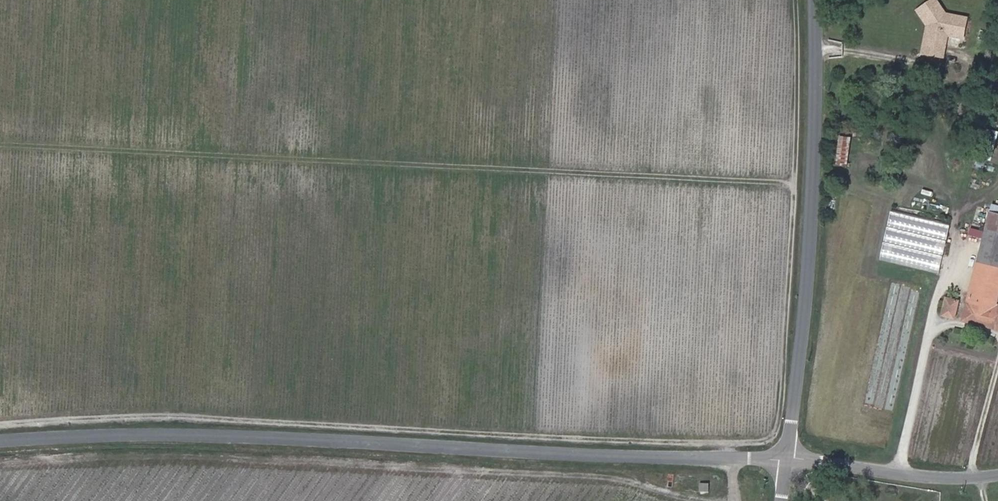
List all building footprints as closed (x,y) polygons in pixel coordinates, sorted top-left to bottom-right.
[(918,10),(930,29),(927,31),(923,54),(934,56),(937,42),(945,43),(947,36),(962,39),(966,19),(945,15),(935,0),(934,0),(918,10)] [(945,43),(937,42),(934,56),(942,58),(945,43)] [(837,163),(848,164),(850,136),(839,135),(837,163)] [(986,206),(959,316),(995,327),(997,312),(997,211),(986,206)] [(941,271),(950,222),(890,211),(881,260),(941,271)] [(940,299),(937,310),(949,314),(952,302),(940,299)]
